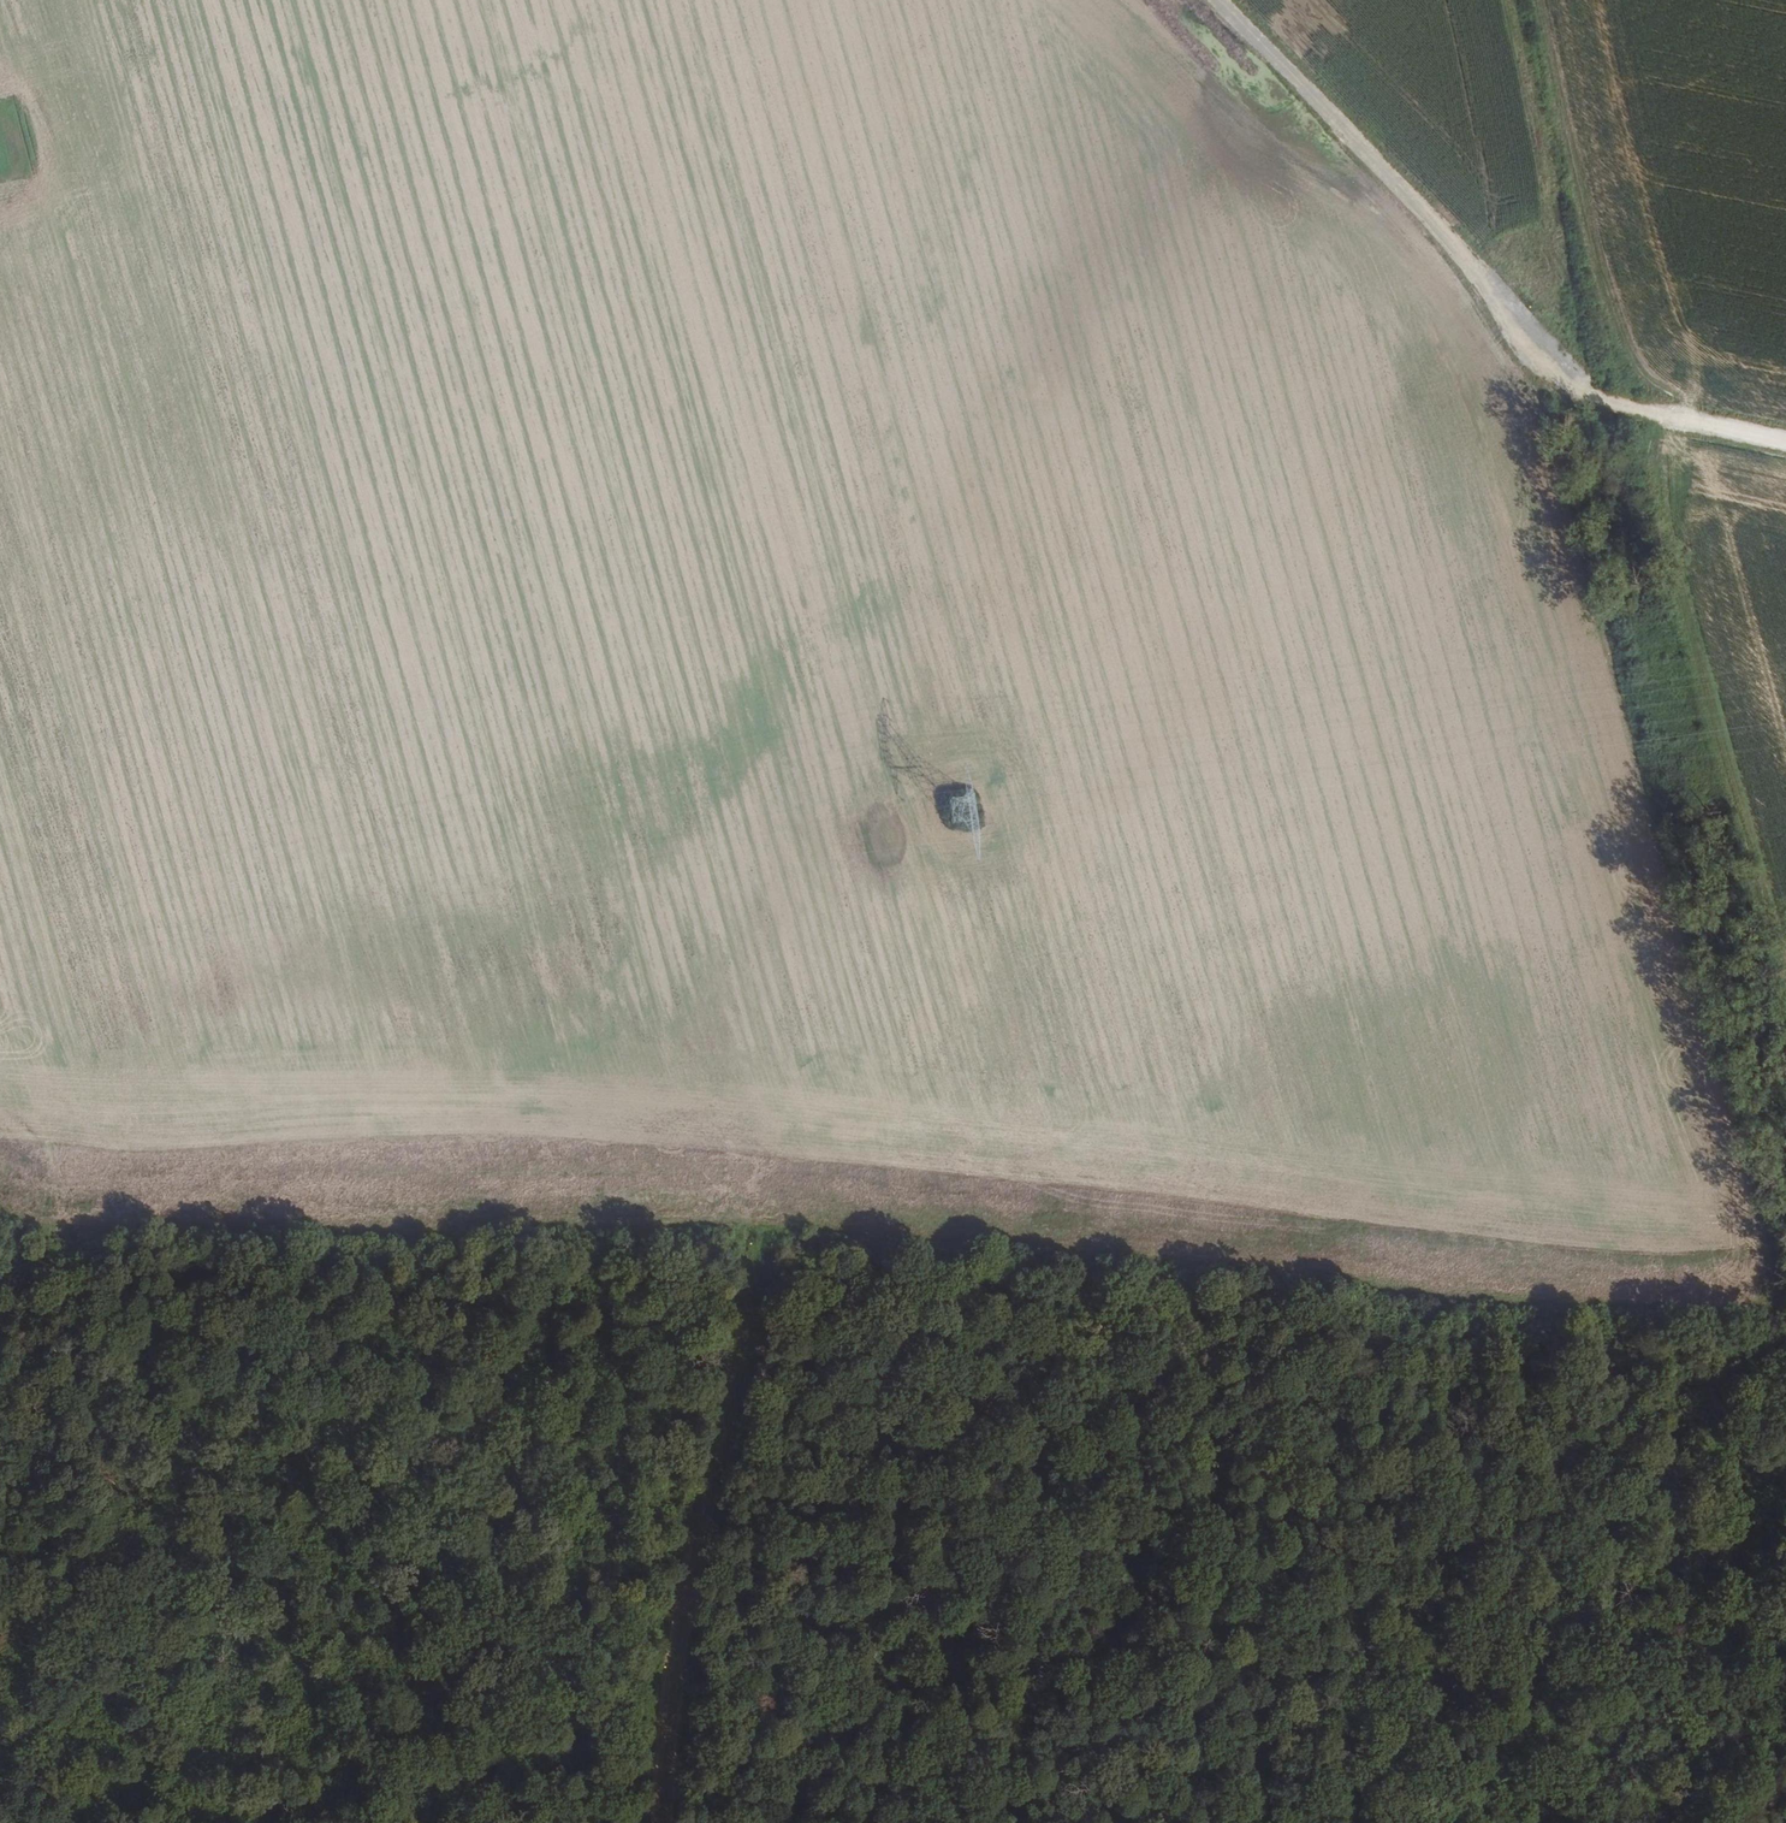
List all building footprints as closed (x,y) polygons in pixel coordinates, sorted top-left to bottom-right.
[(1301,67),(1296,71),(1317,94),(1322,90),(1301,67)]
